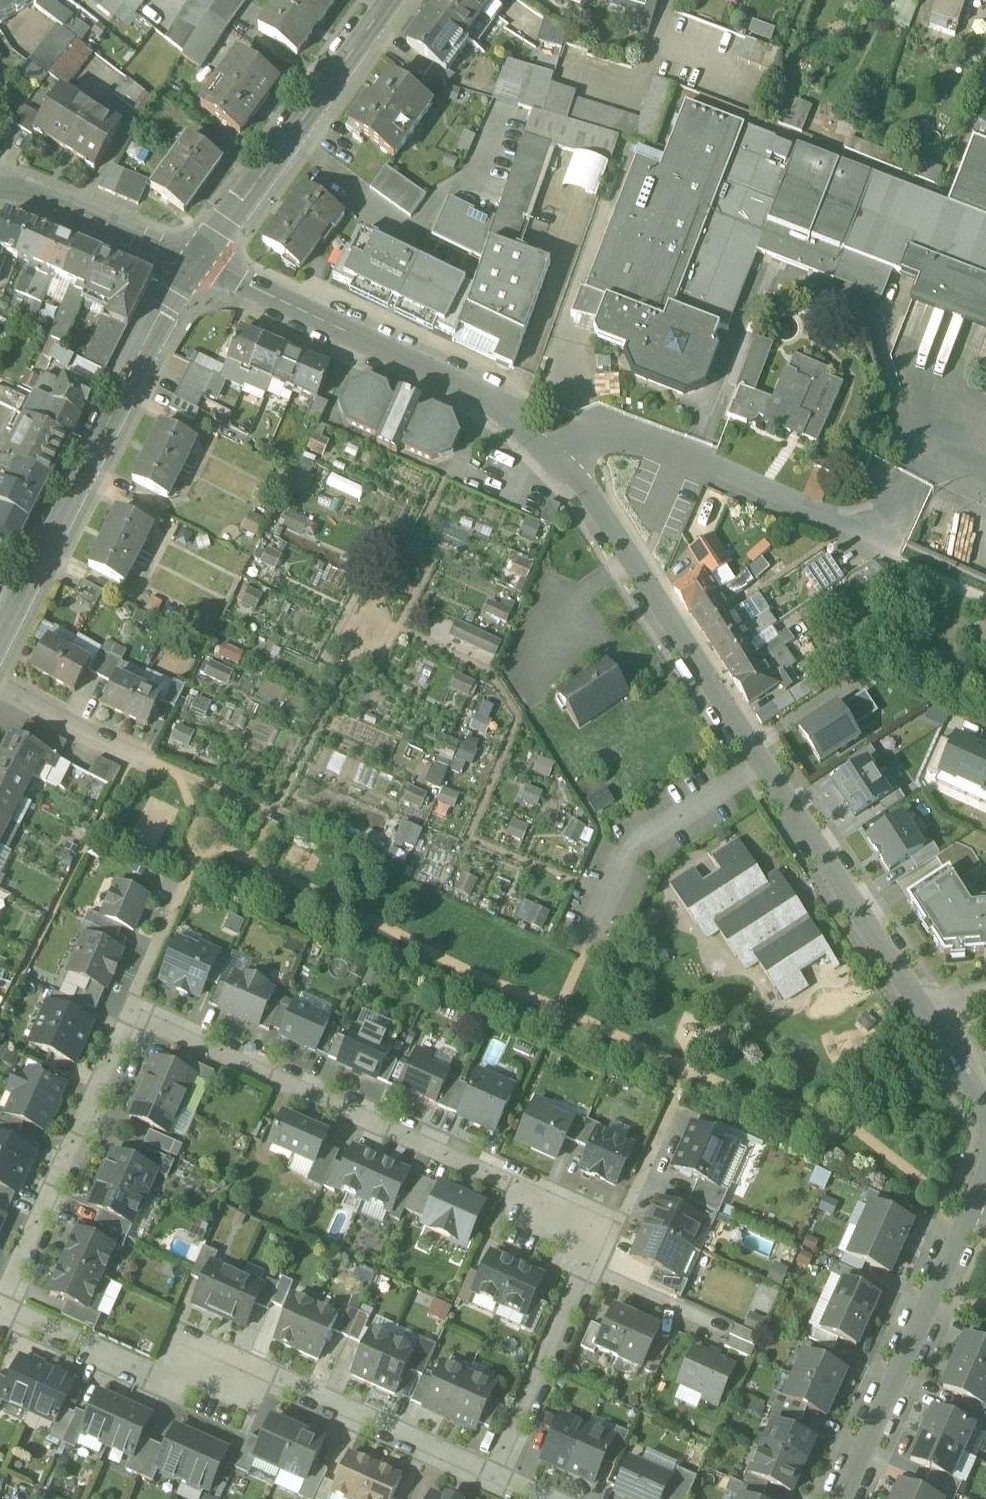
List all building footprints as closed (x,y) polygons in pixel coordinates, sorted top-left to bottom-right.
[(19,10),(8,0),(0,0),(0,23),(19,10)] [(31,2),(28,0),(8,0),(19,10),(31,2)] [(50,0),(43,0),(37,7),(58,23),(63,28),(69,20),(72,17),(50,0)] [(116,11),(122,4),(118,0),(102,0),(116,11)] [(145,0),(118,0),(122,4),(134,13),(145,0)] [(183,52),(208,13),(208,12),(215,2),(213,0),(190,0),(166,39),(183,52)] [(232,0),(216,0),(215,2),(208,12),(228,26),(241,6),(232,0)] [(297,57),(334,5),(327,0),(280,0),(258,30),(297,57)] [(430,14),(464,38),(490,2),(502,10),(503,9),(490,0),(440,0),(430,14)] [(614,0),(614,3),(612,8),(626,11),(624,18),(632,21),(633,17),(637,7),(614,0)] [(648,33),(658,0),(614,0),(637,7),(633,17),(641,20),(638,30),(648,33)] [(909,30),(918,5),(906,0),(898,0),(895,8),(892,7),(887,22),(909,30)] [(932,21),(932,22),(958,29),(967,0),(939,0),(932,21)] [(475,46),(502,10),(490,2),(464,38),(475,46)] [(228,27),(208,13),(183,52),(183,53),(182,55),(199,67),(228,27)] [(453,54),(464,38),(430,14),(407,45),(434,63),(446,72),(447,70),(457,57),(453,54)] [(537,40),(562,48),(568,26),(546,20),(544,18),(537,40)] [(77,38),(78,39),(83,32),(76,26),(77,25),(69,20),(63,28),(76,38),(77,38)] [(746,34),(772,38),(774,26),(749,21),(746,34)] [(955,39),(958,29),(932,22),(929,30),(955,39)] [(28,62),(45,75),(76,38),(63,28),(58,23),(28,62)] [(49,73),(66,87),(94,52),(78,39),(77,38),(49,73)] [(737,61),(771,74),(779,52),(746,39),(737,61)] [(201,107),(240,135),(278,83),(238,55),(201,107)] [(519,106),(530,67),(509,61),(500,82),(496,100),(519,106)] [(21,71),(38,85),(45,75),(28,62),(21,71)] [(446,84),(447,85),(454,75),(447,70),(446,72),(434,63),(424,78),(446,84)] [(533,110),(542,113),(551,85),(554,74),(530,67),(519,106),(533,110)] [(349,125),(394,158),(407,141),(433,104),(392,76),(379,94),(374,91),(362,108),(349,125)] [(619,137),(652,147),(674,84),(654,77),(640,118),(574,99),(576,92),(551,85),(542,113),(619,137)] [(133,112),(143,117),(154,99),(128,78),(115,95),(134,110),(133,112)] [(461,89),(447,85),(446,84),(442,99),(456,103),(461,89)] [(93,170),(95,171),(121,129),(60,91),(43,118),(33,133),(35,134),(36,132),(94,168),(93,170)] [(874,177),(854,170),(835,162),(685,104),(685,105),(660,168),(636,159),(585,292),(581,290),(571,316),(597,323),(594,331),(598,340),(629,352),(627,357),(635,375),(685,395),(687,390),(690,391),(698,387),(699,385),(704,387),(719,349),(715,340),(720,328),(726,331),(756,253),(757,252),(833,282),(844,253),(874,177)] [(14,125),(31,136),(33,133),(43,118),(26,107),(14,125)] [(774,123),(801,133),(808,115),(794,109),(790,119),(778,113),(774,123)] [(533,110),(524,137),(549,145),(556,147),(610,164),(619,137),(542,113),(533,110)] [(973,139),(985,144),(985,128),(978,125),(973,139)] [(476,135),(464,131),(457,148),(469,153),(476,135)] [(474,290),(459,327),(500,347),(494,360),(512,369),(524,335),(550,264),(513,249),(522,222),(549,145),(524,137),(523,139),(495,221),(489,239),(490,240),(474,290)] [(151,190),(184,213),(221,161),(189,138),(151,190)] [(845,150),(876,162),(880,150),(850,138),(845,150)] [(973,139),(947,206),(985,221),(985,144),(973,139)] [(529,224),(556,147),(549,145),(522,222),(529,224)] [(837,156),(835,162),(854,170),(857,163),(837,156)] [(426,196),(386,167),(370,189),(411,218),(426,196)] [(107,187),(142,203),(150,188),(114,171),(107,187)] [(607,177),(601,201),(613,204),(619,180),(607,177)] [(947,206),(939,203),(920,195),(874,177),(844,253),(919,282),(914,295),(985,323),(985,221),(947,206)] [(263,244),(284,259),(285,259),(286,258),(298,267),(297,269),(298,269),(299,270),(329,228),(333,231),(344,216),(304,187),(303,189),(304,190),(290,210),(289,209),(263,244)] [(923,190),(920,195),(939,203),(941,197),(923,190)] [(489,239),(495,221),(448,199),(432,235),(482,260),(489,239)] [(18,260),(32,226),(8,215),(0,235),(0,252),(4,254),(18,260)] [(18,260),(32,265),(41,269),(55,236),(32,226),(18,260)] [(435,329),(454,338),(455,338),(459,327),(474,290),(464,285),(377,243),(377,241),(371,238),(361,233),(351,253),(347,251),(333,279),(352,289),(391,307),(397,310),(435,329)] [(377,243),(464,285),(467,278),(373,233),(371,238),(377,241),(377,243)] [(50,273),(64,279),(78,246),(55,236),(41,269),(50,273)] [(64,279),(78,285),(88,289),(102,256),(78,246),(64,279)] [(104,317),(127,327),(152,278),(103,257),(86,296),(109,306),(104,317)] [(295,273),(298,269),(297,269),(298,267),(286,258),(285,259),(284,259),(281,263),(295,273)] [(28,300),(41,269),(32,265),(30,271),(26,269),(15,295),(28,300)] [(48,279),(50,273),(41,269),(28,300),(41,305),(44,298),(51,280),(48,279)] [(55,302),(64,279),(50,273),(48,279),(51,280),(44,298),(55,302)] [(64,279),(55,302),(65,306),(72,289),(76,291),(78,285),(64,279)] [(75,320),(88,289),(78,285),(76,291),(72,289),(65,306),(61,314),(75,320)] [(391,307),(352,289),(350,294),(388,313),(391,307)] [(23,313),(28,300),(15,295),(9,307),(23,313)] [(914,295),(910,304),(985,333),(985,323),(914,295)] [(34,322),(41,305),(28,300),(23,313),(21,317),(34,322)] [(812,318),(855,335),(861,320),(818,303),(812,318)] [(435,329),(397,310),(394,316),(433,335),(435,329)] [(59,344),(64,346),(75,320),(61,314),(50,340),(59,344)] [(104,317),(83,361),(104,372),(127,327),(104,317)] [(453,341),(494,360),(500,347),(459,327),(455,338),(454,338),(453,341)] [(240,331),(227,362),(250,372),(263,341),(240,331)] [(50,361),(57,348),(59,344),(50,340),(48,340),(41,357),(50,361)] [(738,388),(739,389),(740,388),(755,394),(773,347),(757,340),(738,388)] [(250,372),(272,381),(285,350),(263,341),(250,372)] [(62,377),(73,356),(62,351),(62,350),(57,348),(50,361),(47,368),(62,377)] [(272,381),(294,390),(308,359),(285,350),(272,381)] [(196,355),(192,366),(212,376),(213,375),(220,378),(224,369),(196,355)] [(789,371),(775,402),(767,422),(766,424),(768,425),(769,422),(783,428),(782,431),(790,434),(791,432),(817,444),(843,385),(826,377),(828,373),(828,374),(829,372),(795,357),(794,359),(798,361),(793,372),(789,371)] [(330,369),(308,359),(294,390),(316,400),(317,400),(318,399),(330,369)] [(794,359),(789,371),(793,372),(798,361),(794,359)] [(245,384),(250,372),(227,362),(224,369),(220,378),(213,375),(212,376),(203,395),(214,401),(224,380),(234,384),(235,380),(245,384)] [(191,365),(180,387),(202,398),(203,395),(212,376),(192,366),(191,365)] [(34,391),(40,377),(28,372),(22,386),(34,391)] [(272,381),(250,372),(245,384),(245,385),(267,394),(272,381)] [(33,395),(55,406),(80,419),(94,393),(64,378),(62,377),(54,393),(50,391),(49,384),(41,380),(33,395)] [(403,448),(431,461),(448,455),(448,454),(455,438),(449,421),(433,414),(432,414),(424,417),(418,414),(418,415),(415,414),(420,403),(402,395),(400,394),(395,405),(392,403),(393,403),(387,400),(384,392),(383,391),(367,384),(350,390),(350,391),(343,407),(349,424),(377,437),(378,436),(381,437),(377,445),(397,454),(400,446),(403,448)] [(10,407),(17,394),(0,385),(0,402),(10,407)] [(196,409),(202,398),(180,387),(175,398),(196,409)] [(759,418),(767,422),(775,402),(770,400),(765,403),(753,399),(755,394),(740,388),(739,389),(734,402),(733,402),(727,417),(747,425),(747,424),(750,425),(757,422),(759,418)] [(169,409),(194,421),(200,411),(196,409),(175,398),(169,409)] [(307,421),(317,426),(329,404),(318,399),(317,400),(316,400),(307,421)] [(80,419),(55,406),(44,426),(70,439),(80,419)] [(28,418),(13,448),(55,470),(70,439),(44,426),(28,418)] [(134,482),(168,498),(196,441),(162,424),(134,482)] [(814,467),(836,477),(846,454),(824,445),(814,467)] [(7,460),(11,461),(24,468),(49,481),(55,470),(13,448),(7,460)] [(11,461),(7,460),(2,457),(0,463),(0,471),(9,476),(5,484),(13,488),(18,478),(5,471),(11,461)] [(5,471),(18,478),(24,468),(11,461),(5,471)] [(18,478),(13,488),(39,501),(49,481),(24,468),(18,478)] [(295,469),(289,484),(305,490),(311,475),(295,469)] [(2,508),(29,521),(39,501),(13,488),(5,484),(0,481),(0,507),(2,508)] [(541,522),(552,527),(560,507),(549,502),(541,522)] [(2,508),(0,512),(0,533),(18,542),(29,521),(2,508)] [(89,567),(123,585),(153,528),(119,510),(89,567)] [(301,532),(307,519),(289,511),(283,523),(301,532)] [(265,520),(250,512),(240,529),(256,538),(265,520)] [(195,536),(183,529),(176,542),(188,548),(195,536)] [(690,552),(698,563),(713,553),(714,554),(719,551),(711,538),(690,552)] [(197,542),(199,550),(210,547),(208,539),(197,542)] [(764,544),(755,552),(761,558),(761,559),(770,550),(764,544)] [(748,558),(754,565),(761,558),(755,552),(748,558)] [(689,613),(690,613),(718,594),(734,583),(725,568),(724,569),(714,554),(713,553),(698,563),(702,571),(673,589),(689,613)] [(508,571),(524,578),(531,563),(514,556),(508,571)] [(803,573),(819,597),(844,580),(828,556),(803,573)] [(755,580),(769,568),(761,559),(761,558),(754,565),(746,572),(750,578),(752,576),(755,580)] [(863,577),(876,588),(881,585),(888,568),(876,563),(863,577)] [(753,582),(750,578),(746,572),(735,582),(736,582),(742,592),(753,582)] [(75,593),(96,604),(103,592),(81,581),(75,593)] [(724,603),(742,592),(736,582),(734,583),(718,594),(724,603)] [(690,613),(703,631),(731,613),(724,603),(718,594),(690,613)] [(481,614),(506,622),(512,602),(486,595),(481,614)] [(757,596),(741,607),(752,623),(768,613),(757,596)] [(163,603),(152,597),(144,610),(156,616),(163,603)] [(777,625),(768,613),(752,623),(741,607),(731,614),(750,643),(777,625)] [(722,661),(750,643),(731,614),(731,613),(703,631),(702,632),(721,661),(722,661)] [(491,658),(500,641),(455,617),(446,634),(491,658)] [(69,652),(76,639),(55,627),(54,629),(43,622),(34,639),(44,645),(48,639),(69,652)] [(778,639),(784,649),(797,641),(790,631),(778,639)] [(31,669),(53,681),(69,652),(48,639),(44,645),(31,669)] [(76,639),(69,652),(91,664),(87,671),(89,672),(100,652),(76,639)] [(778,639),(757,653),(763,662),(772,656),(782,649),(783,650),(784,649),(778,639)] [(734,680),(763,662),(757,653),(750,643),(722,661),(734,680)] [(110,656),(111,656),(121,662),(127,651),(115,646),(110,656)] [(782,649),(772,656),(783,671),(787,668),(793,665),(783,650),(782,649)] [(89,672),(100,678),(111,656),(110,656),(100,651),(100,652),(89,672)] [(91,664),(69,652),(53,681),(74,693),(87,671),(91,664)] [(121,662),(111,656),(100,678),(110,683),(121,663),(121,662)] [(772,677),(783,671),(772,656),(763,662),(772,677)] [(202,674),(225,684),(231,671),(208,661),(202,674)] [(566,708),(579,728),(629,695),(608,662),(557,694),(559,698),(556,700),(563,711),(566,708)] [(797,683),(787,668),(783,671),(772,677),(763,662),(734,680),(733,681),(748,705),(781,683),(786,690),(797,683)] [(146,673),(121,663),(110,683),(113,684),(116,677),(139,687),(146,673)] [(162,697),(159,701),(163,703),(173,683),(147,671),(146,673),(139,687),(162,697)] [(448,691),(468,695),(472,678),(452,674),(448,691)] [(103,707),(125,717),(139,687),(116,677),(113,684),(103,707)] [(163,703),(174,708),(185,687),(174,681),(173,683),(163,703)] [(789,694),(795,704),(816,691),(809,681),(789,694)] [(162,697),(139,687),(125,717),(148,727),(159,701),(162,697)] [(865,693),(840,709),(853,729),(878,713),(865,693)] [(755,715),(762,726),(779,715),(772,704),(755,715)] [(840,709),(837,706),(798,731),(820,765),(859,739),(854,733),(855,733),(853,729),(840,709)] [(474,713),(468,728),(484,734),(490,719),(474,713)] [(18,739),(39,749),(43,740),(47,732),(27,721),(19,739),(18,739)] [(175,724),(169,739),(186,746),(192,731),(175,724)] [(47,732),(43,740),(62,751),(66,742),(47,732)] [(33,776),(45,752),(39,749),(18,739),(19,739),(12,735),(0,759),(33,776)] [(965,795),(985,747),(985,746),(980,743),(978,746),(956,736),(952,745),(940,773),(954,779),(950,788),(965,795)] [(58,759),(62,751),(43,740),(39,749),(45,752),(58,759)] [(937,779),(940,773),(952,745),(941,740),(926,774),(937,779)] [(456,757),(473,762),(477,747),(460,742),(456,757)] [(847,761),(853,772),(867,763),(877,757),(871,746),(847,761)] [(965,795),(980,802),(984,793),(985,794),(985,747),(965,795)] [(58,759),(45,752),(33,776),(32,777),(43,782),(46,783),(58,759)] [(531,769),(546,777),(552,763),(537,756),(531,769)] [(88,775),(112,787),(121,769),(97,758),(88,775)] [(21,799),(32,777),(33,776),(0,759),(0,789),(21,799)] [(71,766),(58,759),(46,783),(59,789),(71,766)] [(423,782),(437,789),(446,769),(432,762),(423,782)] [(853,772),(833,785),(855,819),(879,803),(899,790),(886,770),(875,776),(867,763),(853,772)] [(936,782),(950,788),(954,779),(940,773),(937,779),(936,782)] [(43,782),(32,777),(21,799),(31,805),(43,782)] [(525,785),(520,798),(536,805),(541,791),(525,785)] [(407,786),(401,801),(418,808),(424,793),(407,786)] [(441,787),(432,813),(446,818),(455,792),(441,787)] [(9,822),(21,799),(0,789),(0,818),(9,822)] [(879,803),(885,813),(905,800),(899,790),(879,803)] [(588,802),(596,814),(613,803),(605,791),(588,802)] [(31,805),(21,799),(9,822),(19,828),(31,805)] [(902,817),(868,839),(874,849),(875,851),(876,850),(882,861),(883,863),(883,862),(890,872),(910,859),(923,850),(902,817)] [(6,827),(9,822),(0,818),(0,840),(6,827)] [(504,835),(521,840),(526,824),(509,819),(504,835)] [(400,820),(392,842),(413,849),(421,828),(400,820)] [(17,833),(19,828),(9,822),(6,827),(17,833)] [(781,986),(790,1000),(808,988),(799,974),(830,954),(795,899),(788,903),(771,876),(764,881),(738,841),(711,858),(720,872),(703,884),(694,870),(669,886),(697,928),(702,924),(712,938),(719,933),(736,959),(742,955),(751,969),(758,964),(775,990),(781,986)] [(933,844),(923,850),(910,859),(916,869),(940,854),(933,844)] [(976,909),(976,910),(966,911),(960,902),(968,897),(949,869),(906,897),(925,925),(931,921),(937,931),(931,935),(944,956),(952,955),(955,947),(964,946),(965,954),(984,953),(984,951),(985,951),(985,908),(976,909)] [(777,872),(771,876),(788,903),(795,899),(777,872)] [(122,927),(133,931),(148,898),(117,884),(102,917),(122,927)] [(540,930),(547,912),(532,906),(525,924),(540,930)] [(94,927),(104,932),(117,938),(122,927),(102,917),(89,912),(85,923),(94,927)] [(239,938),(246,923),(230,916),(223,931),(239,938)] [(706,942),(712,938),(702,924),(697,928),(706,942)] [(89,938),(99,942),(104,932),(94,927),(89,938)] [(185,929),(180,940),(198,948),(203,937),(185,929)] [(127,942),(117,938),(104,932),(99,942),(122,953),(127,942)] [(90,982),(105,989),(111,976),(113,976),(119,964),(117,963),(122,953),(99,942),(89,938),(85,936),(69,973),(90,982)] [(189,992),(200,996),(207,981),(218,956),(198,948),(180,940),(162,980),(178,987),(177,990),(187,995),(189,992)] [(745,973),(751,969),(742,955),(736,959),(745,973)] [(207,981),(218,986),(219,983),(229,961),(218,956),(207,981)] [(369,967),(354,961),(348,975),(363,981),(369,967)] [(383,974),(369,967),(363,981),(361,985),(376,991),(383,974)] [(220,1010),(258,1027),(268,1005),(273,993),(263,989),(265,984),(247,976),(245,980),(235,976),(230,988),(220,1010)] [(85,993),(101,1000),(105,989),(90,982),(85,993)] [(209,1005),(220,1010),(230,988),(219,983),(218,986),(209,1005)] [(784,1004),(790,1000),(781,986),(775,990),(784,1004)] [(79,990),(74,1001),(85,1006),(96,1011),(101,1000),(85,993),(79,990)] [(80,1018),(85,1006),(74,1001),(54,992),(48,1004),(80,1018)] [(305,993),(299,1006),(327,1019),(333,1006),(305,993)] [(280,1006),(291,1011),(294,1004),(283,999),(280,1006)] [(30,1044),(74,1063),(84,1040),(81,1030),(85,1020),(80,1018),(48,1004),(30,1044)] [(280,1037),(315,1052),(330,1020),(327,1019),(299,1006),(294,1004),(291,1011),(281,1033),(280,1037)] [(258,1027),(269,1032),(270,1028),(279,1010),(268,1005),(258,1027)] [(270,1028),(281,1033),(291,1011),(280,1006),(279,1010),(270,1028)] [(363,1011),(355,1030),(364,1034),(366,1030),(384,1038),(390,1024),(363,1011)] [(92,1023),(85,1020),(81,1030),(84,1040),(92,1023)] [(339,1063),(376,1080),(386,1058),(392,1046),(382,1042),(384,1038),(366,1030),(364,1034),(355,1030),(354,1029),(349,1041),(339,1063)] [(339,1063),(349,1041),(338,1036),(328,1058),(339,1063)] [(534,1048),(517,1040),(512,1051),(529,1059),(534,1048)] [(399,1090),(436,1106),(450,1074),(446,1072),(431,1066),(429,1064),(432,1057),(417,1051),(414,1058),(413,1058),(399,1090)] [(438,1051),(431,1066),(446,1072),(453,1058),(438,1051)] [(195,1078),(209,1085),(214,1073),(182,1058),(177,1069),(195,1078)] [(376,1080),(387,1085),(397,1063),(386,1058),(376,1080)] [(155,1059),(140,1091),(181,1109),(195,1078),(177,1069),(155,1059)] [(24,1122),(44,1131),(63,1089),(26,1073),(25,1075),(18,1072),(16,1076),(15,1076),(14,1078),(15,1079),(9,1092),(16,1095),(8,1113),(7,1115),(24,1122)] [(458,1117),(495,1133),(514,1089),(478,1073),(471,1089),(458,1116),(458,1117)] [(447,1112),(448,1111),(460,1084),(462,1079),(450,1074),(436,1106),(447,1112)] [(195,1078),(181,1109),(196,1115),(209,1085),(195,1078)] [(471,1089),(460,1084),(448,1111),(458,1116),(471,1089)] [(171,1131),(181,1109),(140,1091),(129,1117),(169,1135),(171,1131)] [(529,1148),(556,1160),(565,1139),(572,1124),(547,1112),(549,1107),(536,1101),(531,1114),(536,1117),(530,1131),(535,1134),(529,1148)] [(185,1138),(196,1115),(181,1109),(171,1131),(185,1138)] [(0,1111),(0,1125),(19,1133),(24,1122),(7,1115),(8,1113),(1,1110),(0,1111)] [(517,1144),(523,1146),(530,1131),(536,1117),(531,1114),(517,1144)] [(314,1165),(314,1166),(322,1148),(327,1137),(283,1117),(271,1146),(292,1156),(314,1165)] [(576,1144),(586,1122),(575,1117),(572,1124),(565,1139),(576,1144)] [(586,1121),(586,1122),(576,1144),(590,1150),(598,1131),(599,1132),(601,1127),(586,1121)] [(612,1123),(606,1135),(624,1143),(630,1130),(612,1123)] [(19,1133),(0,1125),(0,1138),(14,1144),(19,1133)] [(699,1181),(717,1189),(717,1188),(736,1147),(737,1145),(693,1125),(673,1169),(699,1181)] [(144,1144),(170,1155),(175,1143),(150,1131),(144,1144)] [(535,1134),(530,1131),(523,1146),(529,1148),(535,1134)] [(600,1180),(615,1186),(633,1147),(624,1143),(606,1135),(599,1132),(598,1131),(590,1150),(580,1171),(595,1177),(596,1175),(602,1177),(600,1180)] [(16,1193),(34,1153),(14,1144),(0,1138),(0,1186),(16,1193)] [(747,1152),(736,1147),(717,1188),(728,1193),(747,1152)] [(157,1173),(168,1178),(175,1162),(142,1148),(135,1162),(157,1172),(157,1173)] [(307,1180),(323,1188),(335,1162),(338,1155),(322,1148),(314,1166),(314,1165),(307,1180)] [(408,1173),(381,1161),(354,1149),(346,1167),(336,1189),(347,1194),(363,1201),(390,1213),(400,1192),(408,1173)] [(113,1152),(103,1176),(146,1196),(157,1173),(157,1172),(135,1162),(113,1152)] [(285,1171),(307,1180),(314,1165),(292,1156),(285,1171)] [(346,1167),(335,1162),(323,1188),(334,1193),(336,1189),(346,1167)] [(133,1225),(146,1196),(103,1176),(89,1206),(100,1211),(133,1225)] [(419,1178),(411,1196),(405,1211),(427,1221),(441,1188),(419,1178)] [(689,1203),(718,1216),(728,1193),(717,1188),(717,1189),(699,1181),(689,1203)] [(8,1207),(10,1208),(16,1193),(0,1186),(0,1203),(8,1207)] [(425,1225),(466,1243),(482,1206),(441,1188),(427,1221),(425,1225)] [(872,1206),(886,1212),(891,1201),(869,1191),(864,1203),(872,1207),(872,1206)] [(400,1222),(405,1211),(411,1196),(400,1192),(390,1213),(389,1217),(400,1222)] [(363,1201),(347,1194),(341,1209),(357,1216),(363,1201)] [(363,1201),(357,1216),(384,1228),(389,1217),(390,1213),(363,1201)] [(847,1225),(861,1231),(872,1207),(864,1203),(858,1201),(847,1225)] [(646,1229),(690,1249),(702,1223),(702,1222),(684,1214),(658,1202),(646,1229)] [(8,1207),(0,1203),(0,1216),(3,1218),(8,1207)] [(713,1228),(718,1216),(689,1203),(684,1214),(702,1222),(702,1223),(713,1228)] [(872,1207),(861,1231),(901,1249),(912,1223),(886,1212),(872,1206),(872,1207)] [(94,1224),(101,1227),(127,1238),(133,1225),(100,1211),(94,1224)] [(127,1239),(127,1238),(101,1227),(95,1240),(114,1249),(113,1250),(121,1253),(127,1239)] [(677,1278),(690,1249),(646,1229),(633,1258),(655,1268),(677,1278)] [(889,1275),(901,1249),(861,1231),(849,1257),(865,1264),(889,1275)] [(64,1261),(101,1278),(105,1269),(106,1270),(112,1258),(110,1257),(113,1250),(114,1249),(95,1240),(77,1232),(64,1261)] [(192,1261),(196,1247),(175,1241),(171,1255),(192,1261)] [(191,1277),(204,1283),(212,1265),(213,1265),(218,1254),(204,1248),(191,1277)] [(473,1294),(500,1306),(518,1266),(491,1254),(481,1276),(473,1294)] [(838,1265),(860,1275),(865,1264),(849,1257),(843,1254),(838,1265)] [(68,1301),(94,1313),(94,1311),(108,1281),(101,1278),(64,1261),(50,1293),(68,1301)] [(844,1281),(861,1288),(866,1277),(860,1275),(838,1265),(833,1263),(828,1274),(831,1275),(844,1281)] [(194,1305),(219,1316),(237,1276),(213,1265),(212,1265),(204,1283),(194,1305)] [(544,1278),(518,1266),(500,1306),(525,1317),(526,1318),(534,1299),(544,1278)] [(688,1283),(677,1278),(655,1268),(648,1283),(681,1298),(688,1283)] [(457,1300),(468,1304),(473,1294),(481,1276),(470,1271),(457,1300)] [(833,1306),(844,1281),(831,1275),(820,1301),(833,1306)] [(263,1288),(237,1276),(219,1316),(245,1328),(255,1305),(263,1288)] [(282,1278),(279,1285),(271,1304),(282,1309),(293,1283),(282,1278)] [(268,1311),(271,1304),(279,1285),(267,1279),(263,1288),(255,1305),(268,1311)] [(844,1281),(833,1306),(866,1321),(872,1310),(873,1310),(879,1297),(861,1288),(844,1281)] [(274,1341),(296,1350),(316,1307),(294,1297),(274,1341)] [(520,1328),(533,1334),(547,1305),(534,1299),(526,1318),(525,1317),(520,1328)] [(62,1316),(95,1330),(102,1315),(94,1311),(94,1313),(68,1301),(62,1316)] [(861,1333),(866,1321),(833,1306),(821,1332),(838,1339),(856,1348),(862,1334),(861,1333)] [(338,1316),(316,1307),(296,1350),(318,1360),(338,1316)] [(337,1333),(347,1338),(359,1313),(348,1308),(337,1333)] [(596,1348),(619,1358),(637,1319),(613,1309),(604,1329),(596,1348)] [(370,1317),(359,1313),(347,1338),(358,1343),(370,1317)] [(658,1329),(637,1319),(619,1358),(619,1359),(640,1369),(658,1329)] [(581,1347),(594,1353),(596,1348),(604,1329),(591,1323),(581,1347)] [(724,1348),(750,1359),(760,1337),(734,1326),(724,1348)] [(821,1332),(813,1328),(808,1339),(833,1350),(838,1339),(821,1332)] [(351,1375),(373,1385),(392,1341),(371,1331),(351,1375)] [(954,1363),(985,1377),(985,1347),(966,1337),(954,1363)] [(644,1370),(655,1375),(669,1343),(659,1338),(644,1370)] [(406,1369),(422,1376),(436,1347),(419,1340),(414,1351),(406,1369)] [(414,1351),(392,1341),(373,1385),(394,1395),(406,1369),(414,1351)] [(805,1355),(827,1365),(831,1354),(806,1343),(801,1353),(805,1355)] [(680,1385),(704,1396),(706,1391),(719,1397),(720,1398),(733,1368),(695,1351),(680,1385)] [(805,1355),(795,1377),(835,1395),(845,1373),(827,1365),(805,1355)] [(26,1409),(30,1411),(48,1371),(21,1358),(11,1381),(3,1399),(4,1399),(7,1401),(26,1409)] [(985,1400),(985,1377),(954,1363),(943,1388),(963,1397),(983,1406),(984,1405),(985,1400)] [(424,1408),(449,1419),(469,1376),(443,1364),(424,1408)] [(74,1382),(48,1371),(30,1411),(54,1422),(56,1422),(62,1408),(74,1382)] [(4,1399),(3,1399),(11,1381),(0,1376),(0,1407),(4,1399)] [(494,1387),(469,1376),(449,1419),(475,1431),(478,1423),(489,1398),(494,1387)] [(825,1417),(835,1395),(795,1377),(785,1398),(785,1399),(807,1409),(825,1417)] [(715,1407),(719,1397),(706,1391),(704,1396),(702,1401),(715,1407)] [(767,1408),(771,1410),(796,1422),(800,1423),(807,1409),(785,1399),(785,1398),(774,1393),(767,1408)] [(103,1444),(107,1445),(125,1405),(99,1394),(89,1416),(81,1434),(103,1444)] [(960,1409),(956,1420),(973,1428),(973,1429),(978,1432),(984,1420),(985,1415),(985,1406),(984,1405),(983,1406),(963,1397),(958,1408),(960,1409)] [(478,1423),(489,1428),(500,1403),(489,1398),(478,1423)] [(21,1420),(26,1409),(7,1401),(2,1412),(21,1420)] [(150,1417),(125,1405),(107,1445),(131,1456),(132,1457),(141,1437),(150,1417)] [(48,1436),(62,1443),(75,1414),(62,1408),(56,1422),(54,1422),(48,1436)] [(75,1414),(62,1443),(75,1449),(77,1445),(81,1434),(89,1416),(76,1410),(75,1414)] [(792,1433),(796,1422),(771,1410),(766,1421),(773,1424),(792,1433)] [(933,1410),(922,1435),(962,1453),(973,1429),(973,1428),(956,1420),(933,1410)] [(23,1425),(48,1436),(54,1422),(30,1411),(23,1425)] [(542,1461),(567,1473),(587,1429),(562,1417),(542,1461)] [(255,1460),(280,1471),(298,1431),(272,1419),(263,1441),(254,1459),(255,1460)] [(762,1450),(802,1468),(814,1442),(792,1433),(773,1424),(762,1450)] [(179,1478),(183,1480),(201,1440),(176,1428),(166,1449),(158,1468),(159,1469),(162,1470),(164,1474),(175,1479),(179,1478)] [(612,1440),(587,1429),(567,1473),(593,1484),(603,1462),(613,1440),(612,1440)] [(603,1462),(614,1467),(629,1434),(617,1429),(612,1440),(613,1440),(603,1462)] [(323,1442),(298,1431),(280,1471),(304,1482),(305,1482),(314,1464),(323,1442)] [(103,1444),(81,1434),(77,1445),(98,1455),(103,1444)] [(235,1468),(249,1474),(255,1460),(254,1459),(263,1441),(249,1435),(248,1439),(235,1468)] [(951,1478),(962,1453),(922,1435),(910,1461),(932,1470),(951,1479),(951,1478)] [(125,1470),(139,1476),(154,1443),(141,1437),(132,1457),(131,1456),(125,1470)] [(227,1451),(201,1440),(183,1480),(188,1482),(189,1486),(200,1491),(204,1489),(209,1491),(227,1451)] [(166,1449),(154,1443),(139,1476),(153,1482),(159,1469),(158,1468),(166,1449)] [(768,1484),(790,1494),(802,1468),(762,1450),(750,1476),(768,1484)] [(343,1498),(361,1498),(376,1466),(349,1454),(335,1484),(331,1494),(343,1498)] [(627,1498),(661,1498),(670,1478),(669,1478),(630,1460),(615,1494),(627,1498)] [(304,1498),(314,1498),(323,1479),(327,1470),(314,1464),(305,1482),(304,1482),(298,1496),(304,1498)] [(376,1466),(361,1498),(392,1498),(401,1477),(376,1466)] [(697,1478),(674,1468),(669,1478),(670,1478),(661,1498),(687,1498),(697,1478)] [(948,1491),(957,1495),(962,1483),(951,1478),(951,1479),(932,1470),(927,1481),(948,1491)] [(304,1482),(280,1471),(273,1485),(298,1496),(304,1482)] [(746,1474),(741,1485),(763,1494),(768,1484),(750,1476),(746,1474)] [(314,1498),(329,1498),(331,1494),(335,1484),(323,1479),(314,1498)] [(763,1494),(741,1485),(731,1480),(725,1492),(740,1498),(741,1498),(744,1498),(761,1498),(763,1494)] [(932,1498),(945,1498),(948,1491),(927,1481),(921,1494),(932,1498)] [(921,1494),(900,1485),(893,1498),(932,1498),(921,1494)]
